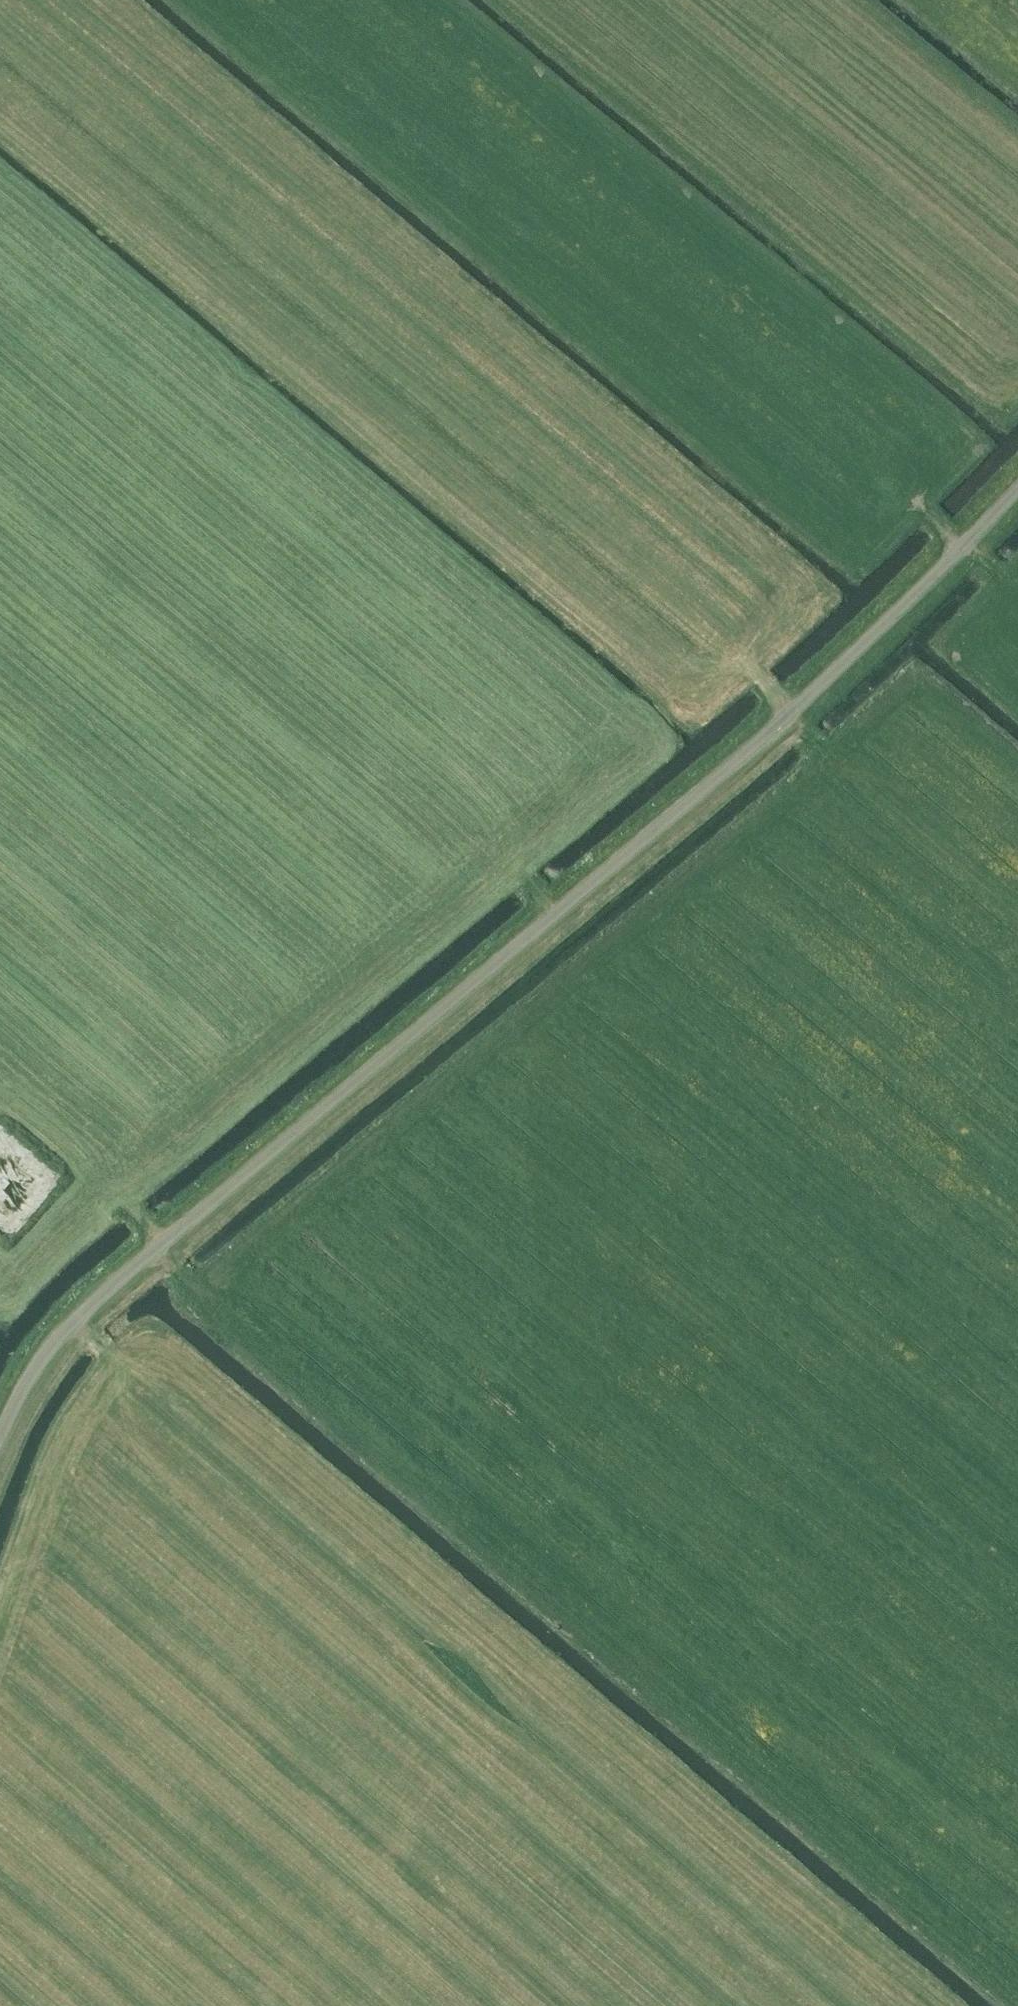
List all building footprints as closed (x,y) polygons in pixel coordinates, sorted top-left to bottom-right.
[(7,1201),(25,1214),(38,1198),(4,1173),(0,1178),(0,1182),(14,1192),(7,1201)]
